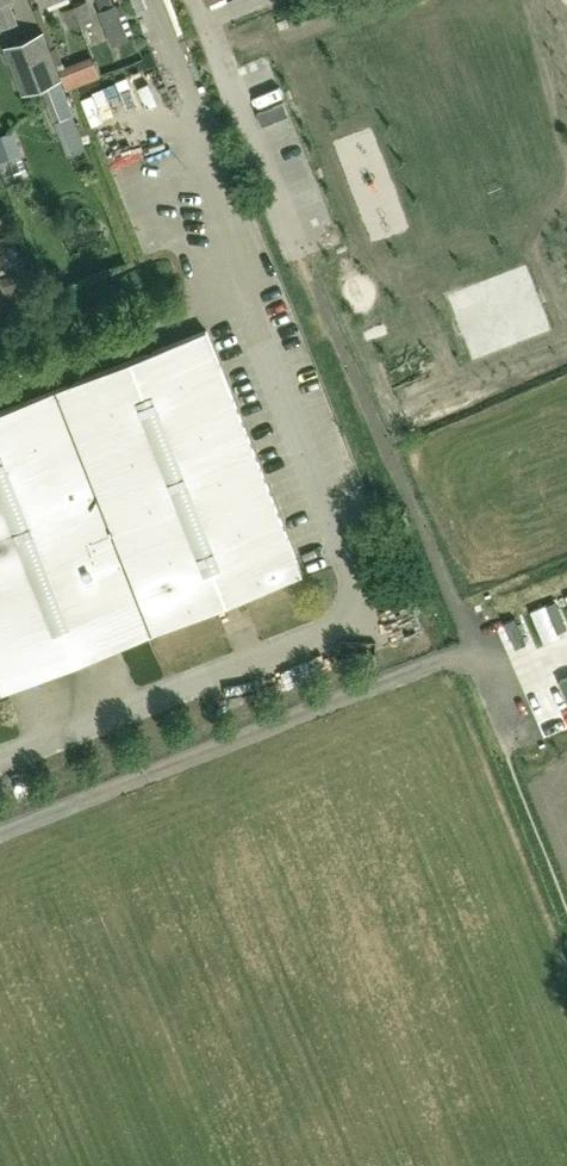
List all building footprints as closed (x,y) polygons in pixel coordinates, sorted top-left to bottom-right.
[(2,26),(3,28),(18,22),(9,0),(0,0),(0,19),(2,26)] [(80,25),(96,19),(88,0),(72,6),(80,25)] [(117,4),(102,10),(100,10),(114,46),(131,39),(117,4)] [(80,25),(72,6),(63,10),(70,29),(80,25)] [(8,47),(26,93),(40,87),(68,157),(88,149),(79,127),(79,128),(67,97),(61,79),(44,35),(45,35),(44,33),(8,47)] [(92,55),(75,62),(84,83),(101,76),(100,75),(92,55)] [(32,268),(1,278),(8,299),(9,303),(19,299),(18,296),(27,293),(26,288),(38,284),(32,268)] [(28,684),(84,663),(305,576),(207,330),(0,412),(0,695),(28,684)] [(548,604),(530,611),(543,642),(561,635),(548,604)]
